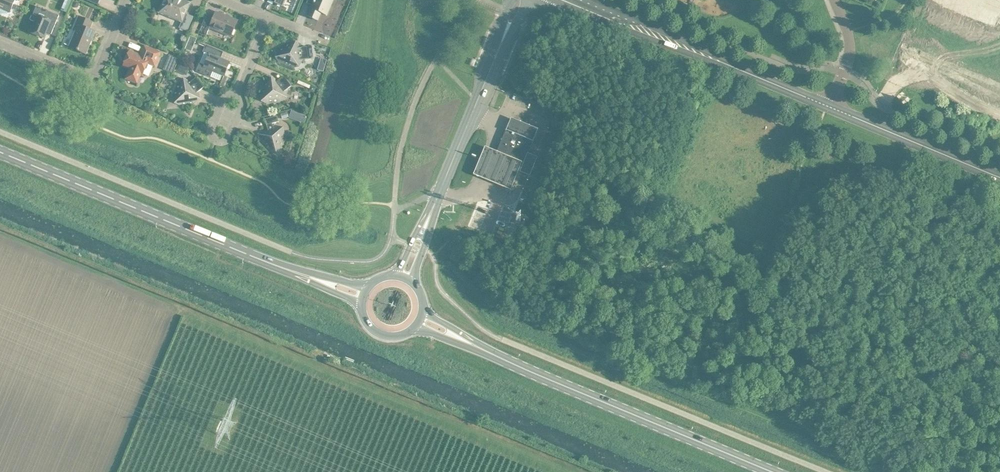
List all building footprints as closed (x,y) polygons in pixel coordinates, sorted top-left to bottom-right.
[(9,12),(14,0),(0,0),(0,8),(9,12)] [(61,10),(66,12),(72,0),(65,0),(61,10)] [(159,12),(181,21),(178,28),(187,31),(193,16),(185,13),(189,3),(182,0),(163,0),(158,12),(159,12)] [(306,3),(312,5),(310,8),(310,7),(306,16),(317,20),(320,12),(326,15),(332,0),(307,0),(306,3)] [(237,21),(215,12),(211,21),(204,18),(198,33),(205,36),(209,27),(230,36),(237,21)] [(45,18),(37,15),(30,32),(43,37),(45,32),(51,34),(57,19),(46,14),(45,18)] [(75,30),(69,46),(76,49),(76,50),(85,54),(94,32),(89,29),(92,22),(78,16),(73,29),(75,30)] [(295,41),(288,42),(278,50),(275,57),(280,63),(291,68),(299,67),(302,59),(308,59),(306,46),(300,47),(295,41)] [(211,70),(224,75),(229,62),(215,57),(218,50),(205,44),(202,52),(208,54),(204,65),(199,63),(196,71),(208,76),(211,70)] [(125,78),(136,83),(140,73),(142,74),(147,63),(154,66),(160,52),(144,45),(140,55),(129,51),(123,66),(129,69),(125,78)] [(169,54),(167,60),(175,63),(177,58),(169,54)] [(320,58),(317,70),(323,71),(326,60),(320,58)] [(265,81),(260,93),(261,101),(268,104),(280,102),(287,97),(286,90),(286,89),(291,86),(283,76),(278,80),(271,76),(265,81)] [(183,78),(177,83),(173,95),(174,103),(181,105),(193,103),(200,99),(198,91),(203,87),(195,77),(191,81),(190,81),(183,78)] [(291,110),(288,118),(296,121),(299,113),(291,110)] [(264,119),(267,127),(263,128),(259,141),(268,150),(281,147),(284,134),(275,125),(273,126),(272,123),(278,122),(277,116),(264,119)] [(537,127),(511,117),(497,154),(519,164),(516,170),(529,175),(536,157),(526,153),(537,127)] [(519,164),(497,154),(483,148),(472,176),(507,191),(516,170),(519,164)]
